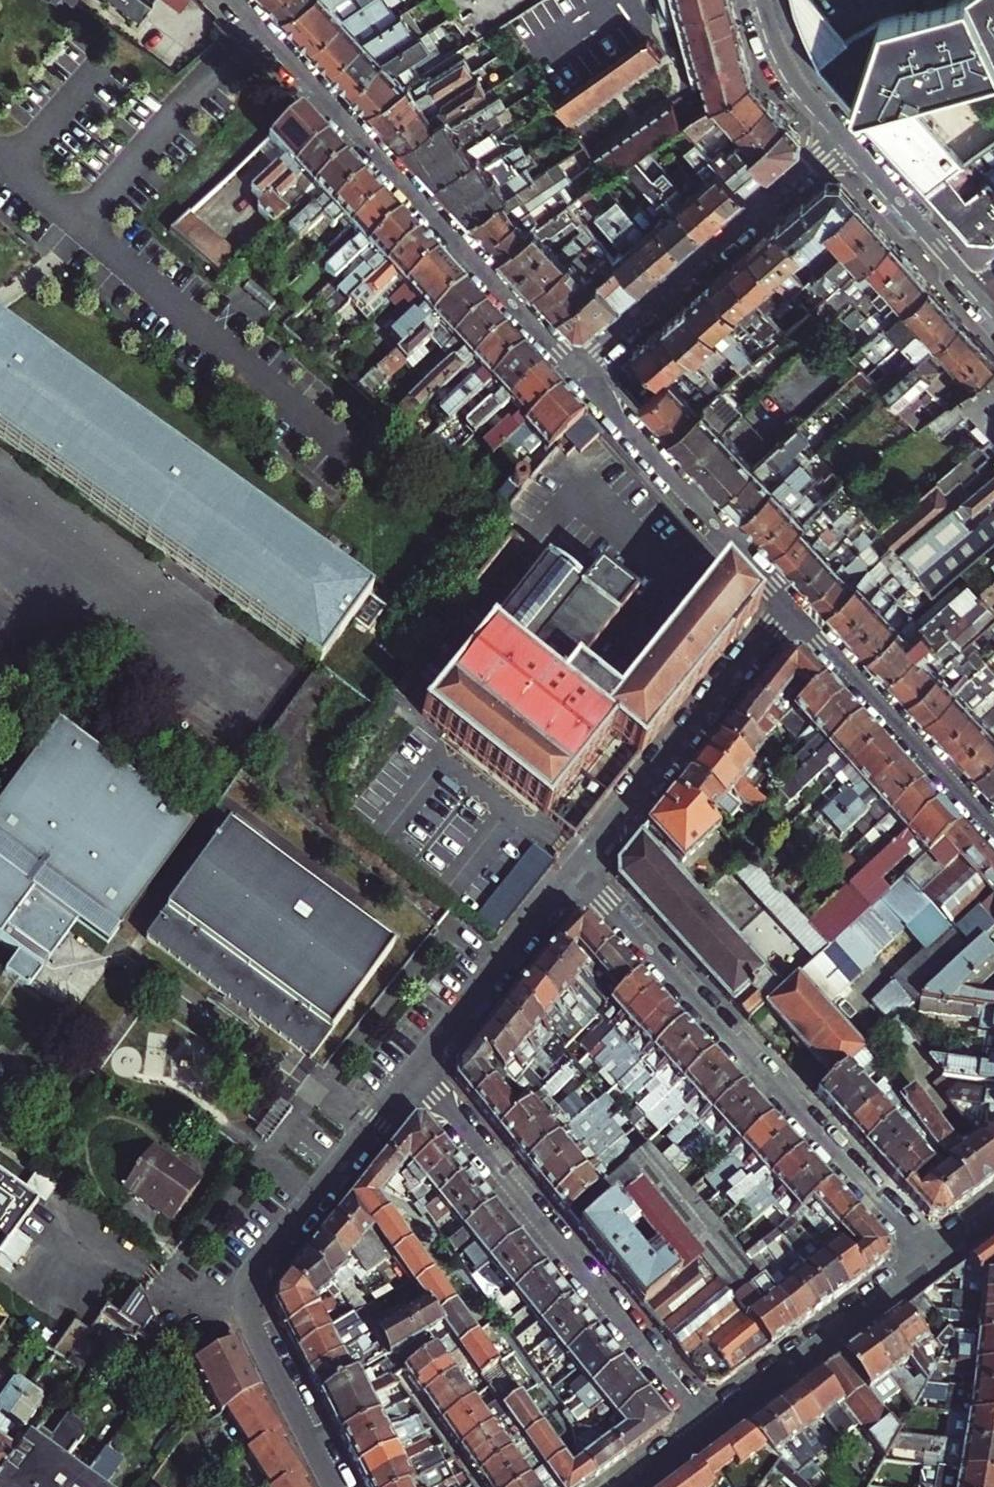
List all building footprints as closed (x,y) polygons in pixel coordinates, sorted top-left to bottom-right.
[(141,15),(152,0),(120,0),(141,15)] [(187,0),(157,0),(177,15),(187,0)] [(282,14),(305,0),(273,0),(270,2),(282,14)] [(311,46),(344,15),(362,4),(360,0),(305,0),(282,14),(311,46)] [(329,66),(363,39),(379,28),(372,17),(391,5),(387,0),(369,0),(362,4),(344,15),(311,46),(329,66)] [(473,40),(491,29),(536,0),(445,0),(473,40)] [(730,0),(682,0),(695,52),(708,108),(750,82),(741,42),(730,0)] [(795,15),(808,40),(812,49),(842,35),(836,27),(814,0),(792,0),(795,15)] [(812,49),(821,68),(927,190),(969,159),(913,94),(993,71),(993,0),(949,0),(877,21),(842,35),(812,49)] [(407,10),(379,28),(363,39),(329,66),(349,88),(384,57),(418,36),(407,20),(411,17),(407,10)] [(581,32),(583,30),(573,13),(560,19),(570,37),(581,32)] [(435,25),(418,36),(384,57),(349,88),(367,108),(420,74),(421,74),(412,59),(443,39),(435,25)] [(367,108),(383,125),(438,90),(503,49),(491,29),(473,40),(463,46),(469,55),(432,78),(430,74),(423,78),(420,74),(367,108)] [(631,81),(662,59),(650,41),(642,42),(617,60),(631,81)] [(631,81),(617,60),(601,71),(586,82),(601,103),(631,81)] [(543,70),(536,74),(543,83),(543,84),(550,80),(543,70)] [(383,125),(401,144),(462,106),(485,91),(476,77),(443,98),(438,90),(383,125)] [(556,102),(571,123),(582,140),(593,133),(582,115),(601,103),(586,82),(556,102)] [(708,108),(697,114),(682,124),(696,140),(717,121),(716,117),(714,114),(717,111),(734,131),(768,101),(750,82),(708,108)] [(662,91),(658,85),(653,88),(655,94),(662,91)] [(641,88),(637,90),(627,98),(632,106),(646,95),(641,88)] [(632,106),(638,114),(643,110),(649,105),(646,95),(632,106)] [(462,106),(401,144),(418,162),(504,108),(497,97),(468,116),(462,106)] [(632,106),(627,98),(613,107),(619,115),(632,106)] [(690,100),(671,108),(682,124),(697,114),(690,100)] [(712,158),(727,174),(787,122),(768,101),(734,131),(736,133),(729,139),(730,140),(727,143),(722,138),(718,142),(723,148),(712,158)] [(666,107),(649,119),(662,138),(676,127),(682,124),(671,108),(669,105),(666,107)] [(436,183),(479,154),(499,141),(492,130),(512,117),(506,106),(504,108),(418,162),(436,183)] [(619,115),(614,118),(619,125),(623,122),(624,124),(638,114),(632,106),(619,115)] [(270,191),(328,137),(302,110),(269,140),(286,159),(278,166),(277,164),(250,189),(263,202),(272,194),(270,191)] [(634,157),(636,156),(659,140),(662,138),(649,119),(621,138),(634,157)] [(787,122),(727,174),(746,195),(799,148),(799,135),(787,122)] [(698,183),(725,213),(746,195),(727,174),(712,158),(706,152),(696,140),(682,124),(676,127),(680,132),(675,136),(708,174),(698,183)] [(604,149),(593,133),(582,140),(584,144),(606,177),(626,163),(634,157),(621,138),(604,149)] [(303,177),(314,188),(347,158),(328,137),(270,191),(272,194),(263,202),(257,208),(273,225),(289,210),(281,201),(299,185),(297,183),(303,177)] [(436,183),(452,200),(528,151),(522,142),(486,164),(479,154),(436,183)] [(723,148),(718,142),(706,152),(712,158),(723,148)] [(927,190),(942,207),(988,174),(993,169),(993,151),(989,144),(969,159),(927,190)] [(528,151),(452,200),(469,219),(509,193),(502,182),(528,165),(538,159),(531,149),(528,151)] [(704,231),(643,164),(636,156),(634,157),(626,163),(651,191),(640,200),(641,201),(684,249),(704,231)] [(314,188),(289,210),(273,225),(241,254),(262,273),(365,178),(347,158),(314,188)] [(535,176),(509,193),(469,219),(485,237),(529,207),(551,192),(559,187),(572,178),(560,160),(535,176)] [(704,231),(725,213),(698,183),(689,173),(678,182),(663,166),(660,164),(654,163),(650,164),(648,160),(643,164),(704,231)] [(509,193),(535,176),(528,165),(502,182),(509,193)] [(988,174),(942,207),(960,228),(969,238),(980,239),(993,240),(993,183),(988,174)] [(283,291),(384,198),(365,178),(262,273),(283,291)] [(684,249),(641,201),(630,210),(603,179),(592,187),(661,269),(684,249)] [(816,222),(825,231),(857,201),(842,182),(828,182),(778,226),(793,244),(816,222)] [(485,237),(500,253),(569,203),(578,197),(572,187),(563,193),(559,187),(551,192),(555,198),(533,213),(529,207),(485,237)] [(661,269),(592,187),(581,195),(625,246),(614,256),(619,262),(640,287),(661,269)] [(283,291),(303,309),(357,259),(402,218),(384,198),(283,291)] [(807,259),(818,271),(876,221),(857,201),(825,231),(802,253),(807,259)] [(569,203),(500,253),(517,271),(551,245),(544,236),(549,233),(553,234),(573,219),(578,224),(583,220),(569,203)] [(273,225),(257,208),(256,206),(218,241),(189,212),(171,229),(221,272),(241,254),(273,225)] [(332,318),(420,237),(402,218),(357,259),(365,268),(322,307),(332,318)] [(551,245),(517,271),(534,290),(573,256),(583,247),(596,235),(583,220),(578,224),(583,230),(564,246),(564,251),(559,255),(551,245)] [(821,286),(828,294),(891,239),(876,221),(818,271),(805,283),(793,293),(802,302),(821,286)] [(778,226),(764,238),(793,270),(807,259),(802,253),(793,244),(778,226)] [(587,273),(573,256),(534,290),(558,315),(619,262),(614,256),(596,235),(583,247),(587,252),(594,247),(601,255),(590,264),(593,268),(587,273)] [(439,257),(420,237),(332,318),(304,344),(325,362),(391,302),(439,257)] [(764,238),(749,251),(789,297),(793,293),(805,283),(793,270),(764,238)] [(865,282),(869,286),(905,255),(891,239),(828,294),(827,295),(837,306),(865,282)] [(749,251),(728,269),(785,333),(810,311),(802,302),(793,293),(789,297),(749,251)] [(905,255),(869,286),(823,325),(838,340),(886,298),(919,270),(905,255)] [(403,346),(466,288),(439,257),(391,302),(407,320),(392,334),(403,346)] [(807,259),(793,270),(805,283),(818,271),(807,259)] [(619,262),(558,315),(574,333),(587,334),(640,287),(619,262)] [(728,269),(709,286),(736,316),(748,306),(750,313),(775,341),(785,333),(728,269)] [(849,353),(931,284),(919,270),(886,298),(838,340),(849,353)] [(948,304),(931,284),(849,353),(861,366),(865,371),(948,304)] [(736,316),(709,286),(687,305),(743,369),(764,351),(766,349),(761,344),(750,354),(725,326),(736,316)] [(430,340),(437,348),(482,306),(466,288),(403,346),(397,351),(407,362),(430,340)] [(881,387),(963,321),(948,304),(865,371),(879,385),(881,387)] [(687,305),(664,325),(706,373),(720,388),(743,369),(687,305)] [(482,306),(437,348),(413,369),(407,362),(397,351),(356,388),(400,427),(458,373),(505,331),(482,306)] [(986,347),(963,321),(881,387),(884,391),(906,414),(922,398),(925,402),(939,390),(951,379),(949,376),(986,347)] [(706,373),(664,325),(649,338),(680,372),(683,375),(694,387),(697,384),(704,378),(702,376),(706,373)] [(0,326),(0,435),(56,475),(314,660),(366,588),(0,326)] [(524,351),(505,331),(458,373),(467,383),(444,404),(446,406),(439,413),(447,421),(524,351)] [(680,372),(649,338),(634,351),(665,385),(672,379),(680,372)] [(993,366),(993,355),(986,347),(949,376),(951,379),(939,390),(950,402),(993,366)] [(543,372),(524,351),(447,421),(466,442),(495,415),(543,372)] [(722,495),(755,464),(723,428),(743,411),(730,396),(754,374),(751,371),(768,356),(764,351),(743,369),(720,388),(710,398),(706,401),(667,434),(722,495)] [(950,402),(927,420),(941,436),(962,418),(985,444),(993,436),(993,366),(950,402)] [(507,441),(561,391),(543,372),(495,415),(505,425),(482,446),(491,455),(507,441)] [(720,388),(706,373),(702,376),(704,378),(697,384),(710,398),(720,388)] [(675,382),(672,379),(665,385),(641,406),(655,420),(694,387),(683,375),(675,382)] [(870,394),(875,399),(884,391),(881,387),(879,385),(870,394)] [(667,434),(706,401),(694,387),(655,420),(667,434)] [(927,420),(950,402),(939,390),(925,402),(922,398),(906,414),(918,427),(927,420)] [(533,435),(552,455),(558,450),(553,446),(585,417),(561,391),(507,441),(516,451),(533,435)] [(801,459),(741,515),(760,535),(793,505),(826,475),(830,480),(838,473),(845,483),(847,485),(918,427),(906,414),(884,391),(875,399),(811,458),(805,463),(801,459)] [(802,420),(755,464),(722,495),(741,515),(801,459),(793,450),(813,431),(802,420)] [(904,553),(993,473),(993,436),(985,444),(984,445),(992,454),(979,465),(982,469),(965,484),(962,480),(948,493),(940,484),(886,532),(897,545),(904,553)] [(805,463),(811,458),(807,454),(801,459),(805,463)] [(514,467),(526,480),(539,468),(527,455),(514,467)] [(463,480),(476,468),(467,458),(452,471),(463,480)] [(838,473),(830,480),(838,489),(845,483),(838,473)] [(993,544),(993,473),(904,553),(909,560),(922,576),(935,591),(938,595),(963,571),(993,544)] [(490,488),(500,503),(514,491),(502,478),(490,488)] [(847,485),(845,483),(838,489),(827,500),(772,549),(787,565),(848,508),(859,499),(847,485)] [(772,549),(827,500),(818,491),(802,506),(803,508),(799,512),(793,505),(760,535),(772,549)] [(854,516),(848,508),(787,565),(799,578),(827,552),(822,546),(854,516)] [(846,535),(827,552),(799,578),(813,593),(863,547),(874,536),(866,528),(851,541),(846,535)] [(877,563),(827,608),(840,623),(909,560),(904,553),(897,545),(877,563)] [(863,547),(813,593),(827,608),(877,563),(863,547)] [(909,560),(840,623),(854,638),(922,576),(909,560)] [(675,630),(615,705),(577,674),(636,600),(600,571),(582,592),(547,562),(414,716),(550,820),(614,735),(640,756),(759,607),(724,569),(675,630)] [(977,587),(963,571),(938,595),(935,591),(923,602),(912,612),(868,653),(888,675),(980,590),(977,587)] [(986,596),(993,589),(993,574),(993,573),(977,587),(980,590),(986,596)] [(935,591),(922,576),(854,638),(868,653),(912,612),(905,605),(916,595),(923,602),(935,591)] [(986,596),(993,605),(993,589),(986,596)] [(980,590),(888,675),(908,697),(972,638),(993,617),(993,605),(986,596),(980,590)] [(925,715),(991,655),(993,652),(993,639),(982,650),(972,638),(908,697),(925,715)] [(786,653),(775,666),(795,682),(786,693),(795,701),(791,704),(795,707),(825,679),(801,652),(786,653)] [(990,688),(984,682),(993,673),(993,659),(991,655),(925,715),(941,733),(990,688)] [(795,682),(775,666),(752,694),(773,710),(786,693),(795,682)] [(781,757),(796,743),(844,700),(825,679),(795,707),(791,711),(783,718),(779,722),(756,743),(762,748),(774,758),(778,753),(781,757)] [(990,688),(941,733),(958,752),(993,719),(993,685),(990,688)] [(750,739),(773,710),(752,694),(730,723),(750,739)] [(787,767),(797,777),(861,718),(844,700),(796,743),(804,752),(787,767)] [(837,781),(882,741),(861,718),(797,777),(782,790),(779,793),(788,803),(826,769),(837,781)] [(958,752),(975,770),(993,753),(993,719),(958,752)] [(33,991),(34,990),(35,990),(80,925),(111,946),(122,931),(197,823),(198,820),(57,723),(0,805),(0,940),(22,956),(10,973),(10,974),(33,991)] [(730,723),(718,738),(750,764),(762,748),(756,743),(750,739),(730,723)] [(750,764),(718,738),(704,755),(766,805),(774,797),(752,778),(744,776),(752,766),(750,764)] [(902,763),(882,741),(837,781),(832,785),(844,798),(817,823),(826,833),(902,763)] [(975,770),(993,789),(993,787),(993,753),(975,770)] [(766,805),(704,755),(690,773),(742,814),(749,806),(758,813),(766,805)] [(902,763),(826,833),(769,885),(790,908),(828,873),(847,856),(875,830),(923,786),(902,763)] [(674,792),(710,820),(718,810),(740,828),(749,820),(742,814),(690,773),(674,792)] [(939,804),(923,786),(875,830),(881,837),(871,846),(873,848),(863,857),(871,866),(939,804)] [(710,820),(674,792),(647,826),(681,862),(720,831),(713,823),(710,820)] [(906,856),(916,866),(960,826),(939,804),(871,866),(868,870),(863,874),(859,869),(847,856),(828,873),(844,891),(807,926),(827,948),(835,941),(847,930),(859,919),(871,909),(882,898),(887,893),(878,882),(906,856)] [(391,948),(229,826),(144,940),(306,1061),(306,1060),(307,1060),(390,949),(390,948),(391,948)] [(949,924),(973,950),(982,941),(986,937),(993,930),(993,864),(960,826),(916,866),(887,893),(882,898),(909,927),(932,906),(949,924)] [(767,1005),(784,988),(747,947),(641,833),(618,863),(619,878),(733,1002),(750,986),(767,1005)] [(474,919),(497,937),(556,863),(533,845),(474,919)] [(731,870),(814,961),(823,953),(827,948),(807,926),(798,916),(790,908),(769,885),(744,857),(731,870)] [(863,874),(868,870),(863,865),(859,869),(863,874)] [(882,898),(871,909),(897,937),(909,927),(882,898)] [(871,909),(859,919),(886,948),(897,937),(871,909)] [(574,918),(556,941),(582,973),(613,945),(588,918),(574,918)] [(886,948),(859,919),(847,930),(874,958),(886,948)] [(891,977),(895,981),(896,983),(908,972),(919,962),(931,951),(949,971),(973,950),(949,924),(891,977)] [(847,930),(835,941),(864,971),(876,960),(874,958),(847,930)] [(993,945),(986,937),(982,941),(991,952),(993,949),(993,944),(993,945)] [(594,986),(582,973),(556,941),(542,959),(578,1001),(585,995),(593,1005),(586,1011),(593,1019),(598,1014),(609,1004),(603,997),(594,986)] [(827,948),(823,953),(851,983),(864,971),(835,941),(827,948)] [(993,960),(993,949),(991,952),(982,941),(973,950),(949,971),(938,982),(927,992),(918,999),(993,1009),(993,997),(977,995),(962,990),(993,960)] [(613,945),(582,973),(594,986),(600,980),(610,991),(603,997),(609,1004),(640,975),(613,945)] [(919,962),(938,982),(949,971),(931,951),(919,962)] [(826,1005),(851,983),(823,953),(814,961),(798,976),(826,1005)] [(586,1011),(578,1001),(542,959),(529,975),(563,1015),(570,1009),(578,1018),(571,1025),(578,1033),(593,1019),(586,1011)] [(908,972),(927,992),(938,982),(919,962),(908,972)] [(896,983),(905,992),(915,1003),(918,999),(927,992),(908,972),(896,983)] [(515,992),(547,1030),(555,1023),(563,1032),(555,1039),(562,1047),(578,1033),(571,1025),(563,1015),(529,975),(515,992)] [(609,1004),(598,1014),(605,1022),(581,1044),(589,1052),(613,1030),(655,991),(640,975),(609,1004)] [(866,1048),(826,1005),(798,976),(784,988),(767,1005),(766,1005),(800,1042),(833,1078),(865,1049),(866,1048)] [(873,1001),(884,1012),(905,992),(896,983),(895,981),(873,1001)] [(750,986),(733,1002),(749,1021),(766,1005),(767,1005),(750,986)] [(655,991),(613,1030),(619,1037),(595,1059),(603,1068),(627,1046),(670,1007),(655,991)] [(555,1039),(547,1030),(515,992),(502,1009),(560,1077),(572,1067),(559,1053),(564,1049),(562,1047),(555,1039)] [(905,992),(884,1012),(893,1023),(898,1019),(906,1010),(915,1003),(905,992)] [(993,1009),(918,999),(915,1003),(906,1010),(993,1022),(993,1009)] [(642,1062),(685,1023),(670,1007),(627,1046),(633,1052),(609,1075),(618,1084),(642,1062)] [(560,1077),(502,1009),(488,1027),(544,1091),(560,1077)] [(916,1041),(902,1024),(898,1019),(893,1023),(891,1025),(887,1028),(904,1050),(916,1041)] [(699,1039),(685,1023),(642,1062),(649,1069),(625,1091),(633,1100),(657,1078),(699,1039)] [(474,1045),(492,1061),(504,1071),(509,1077),(512,1081),(514,1083),(521,1077),(533,1091),(525,1097),(530,1103),(544,1091),(488,1027),(474,1045)] [(985,1035),(984,1041),(982,1055),(987,1056),(993,1057),(993,1036),(985,1035)] [(699,1039),(657,1078),(663,1085),(639,1107),(647,1116),(672,1093),(714,1055),(699,1039)] [(509,1077),(504,1071),(492,1081),(484,1070),(492,1061),(474,1045),(457,1066),(458,1080),(474,1099),(494,1083),(497,1087),(509,1077)] [(833,1113),(875,1075),(871,1071),(877,1066),(865,1049),(833,1078),(816,1094),(833,1113)] [(662,1132),(687,1110),(729,1071),(714,1055),(672,1093),(678,1101),(654,1123),(662,1132)] [(987,1056),(985,1071),(980,1070),(980,1068),(932,1061),(945,1078),(946,1079),(985,1084),(993,1085),(993,1057),(987,1056)] [(544,1091),(530,1103),(499,1130),(513,1147),(558,1108),(551,1100),(580,1068),(576,1063),(572,1067),(560,1077),(544,1091)] [(729,1071),(687,1110),(693,1117),(669,1139),(677,1148),(701,1125),(743,1087),(729,1071)] [(833,1113),(848,1129),(893,1088),(880,1071),(875,1075),(833,1113)] [(474,1099),(499,1130),(530,1103),(525,1097),(522,1093),(512,1102),(502,1090),(512,1081),(509,1077),(497,1087),(494,1083),(474,1099)] [(953,1088),(946,1079),(945,1078),(935,1085),(946,1099),(955,1091),(953,1088)] [(985,1084),(984,1093),(953,1088),(955,1091),(946,1099),(951,1105),(989,1110),(993,1111),(993,1085),(985,1084)] [(589,1095),(582,1087),(558,1108),(513,1147),(526,1164),(571,1125),(564,1117),(589,1095)] [(716,1142),(758,1104),(743,1087),(701,1125),(708,1133),(684,1155),(692,1164),(716,1142)] [(893,1088),(848,1129),(866,1148),(895,1121),(902,1115),(909,1109),(901,1099),(893,1088)] [(940,1152),(972,1197),(993,1181),(993,1160),(976,1137),(965,1146),(958,1137),(954,1140),(916,1089),(901,1099),(909,1109),(919,1124),(931,1140),(940,1152)] [(613,1104),(605,1095),(571,1125),(526,1164),(540,1181),(600,1128),(594,1120),(613,1104)] [(773,1120),(758,1104),(716,1142),(723,1149),(699,1171),(707,1180),(731,1158),(773,1120)] [(902,1129),(895,1121),(866,1148),(878,1161),(911,1131),(915,1127),(919,1124),(909,1109),(902,1115),(907,1121),(904,1123),(906,1126),(902,1129)] [(989,1110),(988,1116),(972,1114),(965,1117),(990,1130),(993,1127),(993,1111),(989,1110)] [(540,1181),(554,1198),(635,1127),(620,1111),(600,1128),(540,1181)] [(990,1130),(965,1117),(957,1113),(976,1137),(993,1160),(993,1127),(990,1130)] [(445,1142),(424,1117),(415,1117),(406,1129),(420,1147),(408,1162),(413,1168),(445,1142)] [(788,1136),(773,1120),(731,1158),(738,1166),(714,1188),(721,1196),(788,1136)] [(916,1137),(911,1131),(878,1161),(891,1175),(931,1140),(919,1124),(915,1127),(920,1133),(916,1137)] [(635,1127),(554,1198),(568,1214),(650,1143),(635,1127)] [(420,1147),(406,1129),(387,1153),(405,1166),(408,1162),(420,1147)] [(803,1152),(788,1136),(721,1196),(709,1208),(719,1218),(723,1225),(803,1152)] [(891,1175),(904,1189),(923,1172),(932,1164),(930,1161),(940,1152),(931,1140),(891,1175)] [(445,1142),(413,1168),(426,1183),(457,1158),(445,1142)] [(655,1246),(679,1276),(699,1259),(707,1270),(716,1281),(770,1347),(798,1326),(775,1294),(752,1263),(749,1258),(736,1242),(723,1225),(719,1218),(709,1208),(695,1191),(650,1143),(568,1214),(580,1229),(615,1198),(640,1228),(655,1246)] [(173,1223),(201,1186),(154,1150),(126,1187),(173,1223)] [(818,1168),(803,1152),(723,1225),(736,1242),(818,1168)] [(953,1212),(972,1197),(940,1152),(930,1161),(932,1164),(923,1172),(953,1212)] [(386,1190),(405,1166),(387,1153),(372,1171),(386,1190)] [(426,1183),(438,1199),(470,1173),(457,1158),(426,1183)] [(795,1216),(809,1203),(831,1183),(818,1168),(736,1242),(749,1258),(763,1245),(778,1232),(795,1216)] [(386,1190),(372,1171),(366,1179),(379,1198),(386,1190)] [(904,1189),(928,1217),(944,1218),(953,1212),(923,1172),(904,1189)] [(438,1199),(451,1214),(483,1189),(470,1173),(438,1199)] [(39,1201),(0,1174),(0,1256),(39,1201)] [(372,1226),(390,1213),(379,1198),(366,1179),(351,1197),(372,1226)] [(859,1213),(831,1183),(809,1203),(814,1208),(819,1203),(829,1214),(823,1219),(831,1227),(836,1234),(859,1213)] [(451,1214),(464,1230),(496,1205),(483,1189),(451,1214)] [(351,1197),(336,1217),(366,1256),(375,1251),(385,1245),(372,1226),(351,1197)] [(629,1237),(640,1228),(615,1198),(580,1229),(642,1306),(679,1276),(655,1246),(644,1255),(629,1237)] [(424,1201),(419,1204),(426,1215),(431,1211),(424,1201)] [(799,1222),(849,1289),(866,1276),(836,1234),(831,1227),(823,1219),(814,1208),(809,1203),(795,1216),(799,1222)] [(422,1218),(426,1215),(419,1204),(414,1207),(422,1218)] [(464,1230),(477,1246),(508,1221),(496,1205),(464,1230)] [(390,1213),(372,1226),(385,1245),(394,1256),(412,1244),(390,1213)] [(889,1246),(859,1213),(836,1234),(866,1276),(887,1260),(889,1246)] [(336,1217),(335,1218),(368,1276),(373,1272),(376,1269),(366,1256),(336,1217)] [(368,1276),(335,1218),(320,1235),(344,1268),(371,1307),(382,1300),(377,1291),(375,1287),(367,1277),(368,1276)] [(520,1236),(508,1221),(477,1246),(489,1261),(520,1236)] [(831,1302),(849,1289),(799,1222),(792,1228),(805,1247),(795,1254),(831,1302)] [(782,1236),(778,1232),(763,1245),(767,1249),(782,1236)] [(320,1235),(306,1254),(330,1274),(347,1298),(358,1315),(371,1307),(344,1268),(320,1235)] [(489,1261),(501,1276),(533,1251),(520,1236),(489,1261)] [(981,1276),(993,1268),(993,1267),(993,1241),(952,1273),(952,1274),(981,1276)] [(416,1287),(434,1274),(412,1244),(394,1256),(412,1282),(416,1287)] [(384,1263),(376,1269),(394,1293),(412,1282),(394,1256),(385,1245),(375,1251),(384,1263)] [(749,1258),(752,1263),(767,1249),(763,1245),(749,1258)] [(375,1251),(366,1256),(376,1269),(384,1263),(375,1251)] [(533,1251),(501,1276),(514,1291),(545,1266),(533,1251)] [(330,1274),(306,1254),(290,1274),(329,1307),(335,1304),(347,1298),(330,1274)] [(831,1302),(795,1254),(779,1266),(791,1282),(815,1314),(831,1302)] [(699,1259),(679,1276),(642,1306),(651,1317),(707,1270),(699,1259)] [(545,1266),(514,1291),(526,1306),(558,1281),(545,1266)] [(981,1276),(992,1278),(993,1268),(981,1276)] [(375,1287),(377,1291),(382,1288),(388,1296),(394,1293),(376,1269),(373,1272),(368,1276),(367,1277),(375,1287)] [(707,1270),(651,1317),(661,1329),(716,1281),(707,1270)] [(290,1274),(276,1291),(276,1305),(287,1328),(329,1307),(290,1274)] [(438,1318),(456,1304),(434,1274),(416,1287),(426,1302),(438,1318)] [(992,1278),(981,1276),(952,1274),(955,1280),(960,1280),(959,1285),(981,1288),(980,1297),(993,1298),(993,1278),(992,1278)] [(526,1306),(539,1322),(571,1297),(558,1281),(526,1306)] [(770,1347),(716,1281),(661,1329),(706,1383),(720,1385),(770,1347)] [(388,1296),(382,1300),(371,1307),(358,1315),(357,1315),(360,1319),(365,1326),(366,1325),(372,1334),(374,1333),(389,1324),(401,1317),(414,1309),(426,1302),(416,1287),(412,1282),(394,1293),(388,1296)] [(815,1314),(791,1282),(775,1294),(798,1326),(815,1314)] [(109,1307),(101,1318),(134,1341),(137,1337),(147,1344),(161,1337),(142,1288),(121,1316),(109,1307)] [(382,1288),(377,1291),(382,1300),(388,1296),(382,1288)] [(901,1311),(925,1343),(935,1356),(939,1362),(939,1363),(993,1368),(993,1338),(962,1335),(954,1334),(951,1350),(938,1349),(923,1330),(940,1318),(923,1295),(901,1311)] [(980,1297),(959,1295),(958,1300),(951,1300),(950,1307),(949,1314),(950,1314),(978,1317),(993,1318),(993,1298),(980,1297)] [(571,1297),(539,1322),(552,1338),(583,1312),(571,1297)] [(426,1302),(414,1309),(430,1334),(443,1326),(438,1318),(426,1302)] [(498,1303),(492,1307),(500,1318),(505,1314),(498,1303)] [(329,1307),(287,1328),(298,1350),(331,1334),(324,1322),(340,1314),(335,1304),(329,1307)] [(459,1348),(478,1335),(456,1304),(438,1318),(443,1326),(451,1337),(459,1348)] [(495,1321),(500,1318),(492,1307),(488,1310),(495,1321)] [(414,1309),(401,1317),(416,1342),(430,1334),(414,1309)] [(901,1311),(881,1326),(908,1363),(926,1386),(929,1379),(937,1366),(930,1365),(928,1367),(915,1350),(925,1343),(901,1311)] [(552,1338),(565,1354),(597,1329),(583,1312),(552,1338)] [(978,1317),(950,1314),(953,1326),(963,1327),(962,1335),(993,1338),(993,1318),(978,1317)] [(416,1342),(401,1317),(389,1324),(404,1349),(416,1342)] [(360,1319),(331,1334),(298,1350),(309,1372),(372,1334),(366,1325),(365,1326),(360,1319)] [(78,1320),(55,1353),(56,1354),(69,1363),(73,1358),(92,1331),(78,1320)] [(404,1349),(389,1324),(374,1333),(388,1356),(390,1358),(404,1349)] [(908,1363),(881,1326),(861,1341),(912,1409),(918,1399),(920,1396),(905,1375),(897,1371),(908,1363)] [(597,1329),(565,1354),(577,1369),(609,1344),(597,1329)] [(374,1333),(372,1334),(309,1372),(321,1395),(358,1374),(388,1356),(374,1333)] [(481,1379),(500,1365),(478,1335),(459,1348),(461,1351),(471,1364),(480,1377),(481,1379)] [(451,1337),(403,1371),(413,1384),(461,1351),(459,1348),(451,1337)] [(196,1360),(221,1415),(228,1410),(260,1390),(261,1389),(254,1376),(256,1375),(250,1364),(249,1366),(241,1351),(243,1350),(238,1340),(196,1360)] [(861,1341),(841,1356),(868,1391),(876,1386),(888,1403),(891,1401),(898,1412),(894,1415),(902,1426),(911,1410),(912,1409),(861,1341)] [(577,1369),(590,1385),(622,1359),(609,1344),(577,1369)] [(471,1364),(461,1351),(413,1384),(423,1398),(471,1364)] [(841,1356),(819,1373),(843,1404),(865,1433),(884,1458),(899,1432),(868,1391),(841,1356)] [(69,1363),(81,1372),(85,1366),(73,1358),(69,1363)] [(622,1359),(590,1385),(602,1400),(634,1374),(622,1359)] [(972,1390),(993,1393),(993,1368),(939,1363),(937,1366),(929,1379),(939,1381),(940,1375),(948,1378),(973,1380),(972,1390)] [(471,1364),(423,1398),(432,1411),(480,1377),(471,1364)] [(481,1379),(489,1390),(499,1403),(503,1409),(522,1396),(500,1365),(481,1379)] [(796,1389),(820,1422),(825,1418),(842,1440),(847,1436),(852,1443),(859,1438),(836,1409),(843,1404),(819,1373),(796,1389)] [(366,1390),(360,1378),(359,1376),(358,1374),(321,1395),(322,1398),(332,1417),(393,1387),(399,1384),(395,1377),(394,1376),(366,1390)] [(634,1374),(602,1400),(616,1417),(648,1391),(634,1374)] [(480,1377),(432,1411),(442,1424),(489,1390),(481,1379),(480,1377)] [(30,1391),(19,1383),(13,1384),(0,1402),(0,1433),(30,1391)] [(332,1417),(341,1434),(401,1404),(393,1387),(332,1417)] [(837,1444),(820,1422),(796,1389),(776,1405),(800,1437),(808,1431),(826,1453),(837,1444)] [(269,1404),(260,1390),(228,1410),(253,1448),(249,1451),(272,1486),(311,1486),(311,1485),(289,1451),(290,1447),(290,1444),(268,1410),(269,1407),(269,1404)] [(451,1437),(499,1403),(489,1390),(442,1424),(451,1437)] [(993,1419),(993,1393),(972,1390),(970,1407),(963,1407),(962,1402),(918,1399),(912,1409),(911,1410),(942,1414),(993,1419)] [(30,1391),(0,1433),(0,1484),(30,1442),(16,1432),(18,1428),(25,1427),(41,1405),(40,1399),(30,1391)] [(671,1420),(648,1391),(616,1417),(625,1428),(638,1417),(651,1436),(671,1420)] [(525,1440),(544,1426),(522,1396),(503,1409),(508,1417),(518,1430),(525,1440)] [(401,1404),(341,1434),(349,1451),(422,1415),(414,1404),(410,1399),(401,1404)] [(461,1450),(508,1417),(503,1409),(499,1403),(451,1437),(461,1450)] [(776,1405),(760,1417),(802,1472),(811,1465),(802,1453),(808,1448),(800,1437),(776,1405)] [(574,1421),(577,1426),(583,1422),(576,1411),(570,1416),(574,1421)] [(942,1414),(940,1426),(966,1429),(965,1443),(993,1448),(993,1419),(942,1414)] [(422,1415),(349,1451),(358,1468),(433,1430),(424,1417),(422,1415)] [(518,1430),(508,1417),(461,1450),(470,1464),(518,1430)] [(626,1455),(651,1436),(638,1417),(625,1428),(612,1437),(626,1455)] [(802,1472),(760,1417),(743,1429),(764,1450),(778,1465),(794,1478),(802,1472)] [(88,1479),(67,1463),(85,1438),(81,1427),(68,1418),(53,1439),(39,1429),(30,1442),(0,1484),(0,1486),(82,1486),(88,1479)] [(547,1470),(566,1457),(544,1426),(525,1440),(527,1443),(536,1456),(546,1469),(547,1470)] [(764,1450),(743,1429),(676,1480),(667,1486),(713,1486),(709,1482),(733,1464),(737,1470),(764,1450)] [(366,1484),(431,1451),(443,1445),(433,1430),(358,1468),(366,1484)] [(525,1440),(518,1430),(470,1464),(480,1476),(527,1443),(525,1440)] [(842,1440),(837,1444),(843,1451),(852,1443),(847,1436),(842,1440)] [(965,1443),(947,1440),(946,1448),(940,1448),(941,1439),(919,1436),(917,1450),(953,1457),(951,1470),(993,1477),(993,1448),(965,1443)] [(626,1455),(612,1437),(583,1459),(597,1478),(626,1455)] [(480,1476),(481,1479),(487,1486),(492,1486),(536,1456),(527,1443),(480,1476)] [(817,1460),(808,1448),(802,1453),(811,1465),(817,1460)] [(431,1451),(366,1484),(367,1486),(402,1486),(430,1472),(439,1468),(431,1451)] [(82,1486),(107,1486),(120,1469),(118,1461),(107,1452),(88,1479),(82,1486)] [(492,1486),(520,1486),(546,1469),(536,1456),(492,1486)] [(586,1485),(591,1481),(597,1478),(583,1459),(578,1463),(573,1467),(566,1457),(547,1470),(555,1482),(559,1486),(584,1486),(586,1485)] [(937,1479),(939,1468),(923,1465),(921,1476),(937,1479)] [(951,1470),(939,1468),(937,1479),(921,1476),(919,1486),(993,1486),(993,1477),(951,1470)] [(520,1486),(548,1486),(555,1482),(547,1470),(546,1469),(520,1486)] [(430,1472),(402,1486),(439,1486),(430,1472)]
